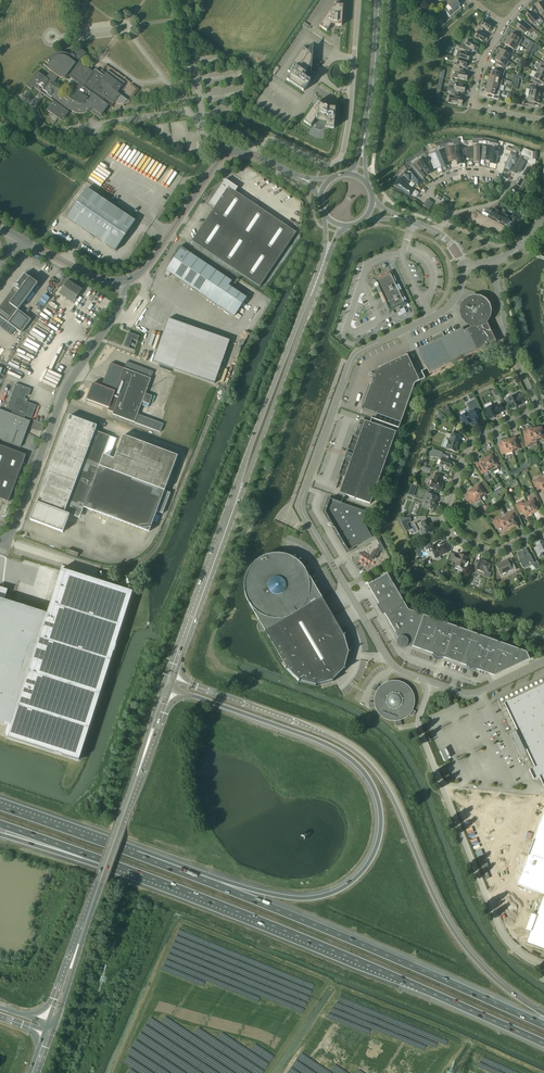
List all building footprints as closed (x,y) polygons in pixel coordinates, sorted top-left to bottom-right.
[(451,9),(447,13),(451,18),(461,9),(459,6),(460,5),(456,0),(454,0),(448,5),(451,9)] [(541,2),(535,6),(541,15),(543,13),(543,7),(541,2)] [(334,5),(320,27),(327,31),(331,25),(342,26),(343,6),(334,5)] [(536,13),(533,16),(529,11),(524,16),(532,24),(535,21),(536,23),(541,19),(536,13)] [(476,27),(478,28),(482,31),(484,28),(489,31),(492,25),(484,20),(483,19),(481,20),(476,27)] [(527,23),(525,25),(520,22),(516,27),(524,34),(527,31),(530,34),(533,30),(535,32),(536,31),(527,23)] [(482,31),(478,28),(476,27),(475,30),(477,31),(474,37),(482,42),(485,36),(481,33),(482,31)] [(508,39),(519,46),(522,40),(523,37),(517,34),(516,37),(511,34),(508,39)] [(519,46),(508,39),(505,44),(510,47),(508,50),(514,53),(515,50),(516,51),(519,46)] [(463,49),(466,50),(470,52),(471,49),(476,52),(479,46),(469,40),(463,49)] [(20,90),(21,88),(24,90),(23,92),(34,100),(35,100),(37,101),(37,102),(62,121),(69,112),(67,110),(68,108),(73,111),(74,112),(75,112),(76,113),(77,113),(78,113),(79,113),(80,113),(81,113),(82,113),(83,113),(84,113),(85,113),(86,112),(87,112),(89,111),(90,110),(91,109),(92,108),(102,115),(109,105),(103,100),(105,97),(114,104),(115,102),(116,102),(116,103),(117,104),(118,104),(119,104),(120,104),(121,105),(122,104),(123,104),(124,104),(125,103),(126,102),(127,102),(127,101),(128,101),(128,100),(129,101),(118,92),(123,85),(106,73),(104,76),(96,69),(94,72),(91,70),(101,55),(90,47),(86,53),(79,48),(74,55),(72,54),(71,55),(69,54),(67,53),(66,53),(65,53),(63,52),(61,52),(60,53),(59,53),(58,53),(57,53),(56,54),(54,55),(53,55),(52,56),(50,57),(50,59),(48,57),(45,61),(49,64),(47,67),(47,68),(51,71),(46,78),(38,71),(27,86),(24,83),(20,90)] [(466,50),(463,49),(460,47),(458,51),(456,57),(459,58),(468,61),(470,55),(465,53),(466,50)] [(287,80),(304,91),(308,85),(311,81),(307,79),(308,77),(308,75),(306,74),(307,72),(307,71),(308,70),(309,69),(309,68),(310,66),(310,64),(311,63),(311,62),(311,61),(312,60),(312,59),(312,58),(312,56),(308,54),(309,52),(304,48),(288,71),(291,74),(287,80)] [(514,53),(508,50),(506,52),(501,50),(498,55),(511,62),(507,60),(510,55),(512,56),(514,53)] [(511,62),(498,55),(495,60),(497,61),(500,63),(499,65),(498,65),(504,69),(506,67),(511,62)] [(468,61),(459,58),(456,65),(454,64),(453,67),(455,68),(459,69),(460,66),(465,68),(468,61)] [(536,72),(543,76),(543,66),(537,62),(535,66),(536,68),(538,69),(536,72)] [(459,69),(455,68),(454,71),(455,71),(454,78),(457,78),(457,79),(467,80),(468,74),(463,73),(463,70),(459,69)] [(490,76),(499,79),(501,73),(491,70),(490,76)] [(536,72),(534,77),(532,77),(531,80),(537,83),(539,81),(543,83),(543,76),(536,72)] [(503,79),(499,79),(490,76),(488,82),(498,84),(501,85),(503,79)] [(501,85),(498,84),(488,82),(487,88),(500,91),(501,85)] [(447,92),(451,93),(452,93),(458,94),(459,91),(464,92),(465,91),(466,91),(466,87),(465,87),(466,86),(454,83),(453,88),(448,87),(447,92)] [(540,98),(542,92),(536,90),(537,87),(529,86),(529,89),(530,89),(529,95),(540,98)] [(500,91),(487,88),(487,89),(486,90),(485,92),(486,93),(486,94),(491,95),(490,98),(498,100),(499,97),(500,92),(500,91)] [(458,94),(452,93),(451,93),(450,96),(448,102),(462,105),(463,98),(458,97),(458,94)] [(540,98),(529,95),(528,101),(526,101),(526,104),(533,105),(534,102),(539,103),(540,98)] [(322,106),(323,105),(317,102),(304,122),(311,127),(313,123),(317,126),(316,129),(320,130),(321,127),(325,128),(334,128),(336,108),(329,108),(329,109),(327,109),(327,108),(326,107),(325,107),(324,107),(322,106)] [(122,158),(130,146),(128,144),(119,156),(122,158)] [(462,145),(454,147),(457,162),(462,161),(460,153),(464,152),(462,145)] [(478,145),(478,147),(475,147),(474,160),(481,161),(482,145),(478,145)] [(445,148),(449,161),(456,160),(452,146),(445,148)] [(488,162),(490,146),(486,146),(485,152),(483,151),(482,161),(488,162)] [(499,148),(499,147),(498,146),(496,146),(493,146),(490,162),(496,163),(497,156),(498,156),(499,156),(500,148),(499,148)] [(164,170),(166,166),(137,151),(130,148),(128,152),(130,153),(129,156),(125,154),(121,162),(168,188),(177,172),(171,169),(169,172),(164,170)] [(443,149),(440,151),(440,150),(436,152),(441,163),(444,162),(442,156),(445,155),(443,149)] [(535,163),(536,159),(533,159),(533,152),(528,150),(525,155),(524,156),(523,158),(534,166),(535,163)] [(435,153),(432,154),(434,158),(432,158),(433,161),(434,160),(437,167),(441,166),(435,153)] [(513,158),(514,155),(510,153),(505,166),(508,168),(511,162),(514,163),(516,159),(513,158)] [(523,160),(523,159),(519,157),(512,171),(516,173),(518,170),(521,171),(525,164),(526,161),(523,160)] [(423,158),(419,161),(428,174),(432,171),(427,164),(429,162),(427,159),(425,161),(423,158)] [(95,166),(87,182),(99,189),(101,184),(102,184),(112,165),(101,159),(97,167),(95,166)] [(419,164),(417,166),(414,169),(421,178),(426,174),(424,170),(419,164)] [(411,168),(404,174),(409,181),(412,179),(418,186),(422,182),(411,168)] [(408,183),(401,178),(395,185),(410,196),(414,191),(406,186),(408,183)] [(215,207),(192,241),(260,286),(296,232),(287,226),(283,223),(265,211),(260,208),(242,196),(238,193),(236,191),(238,188),(228,181),(226,184),(224,183),(210,204),(215,207)] [(87,188),(67,218),(116,251),(136,221),(87,188)] [(429,208),(433,202),(428,198),(423,205),(429,208)] [(511,218),(495,210),(491,217),(499,221),(503,223),(508,225),(511,218)] [(173,261),(167,270),(235,316),(247,298),(229,285),(232,281),(188,251),(181,246),(171,259),(173,261)] [(375,280),(377,285),(380,291),(379,291),(382,299),(383,298),(389,311),(405,303),(393,278),(391,273),(389,274),(389,272),(376,278),(377,279),(375,280)] [(25,273),(15,286),(28,297),(38,284),(25,273)] [(68,280),(59,293),(66,298),(75,285),(68,280)] [(0,306),(0,317),(8,323),(18,310),(28,297),(15,286),(1,305),(0,306)] [(470,328),(466,330),(477,352),(496,342),(486,321),(489,316),(489,310),(488,305),(484,301),(480,298),(474,297),(469,299),(464,302),(462,307),(461,313),(463,318),(466,322),(471,325),(470,328)] [(18,310),(8,323),(21,333),(31,319),(18,310)] [(216,312),(213,318),(226,326),(230,320),(216,312)] [(168,318),(153,361),(193,376),(215,383),(230,340),(209,333),(168,318)] [(477,352),(466,330),(464,331),(463,328),(443,337),(442,335),(434,338),(435,341),(418,349),(430,374),(477,352)] [(42,341),(44,338),(30,332),(29,335),(42,341)] [(127,337),(123,346),(129,348),(132,340),(137,341),(138,341),(140,336),(129,332),(127,337)] [(19,351),(32,358),(35,352),(22,345),(19,351)] [(229,379),(239,352),(235,350),(225,377),(229,379)] [(373,379),(371,384),(362,409),(401,423),(415,383),(420,381),(407,355),(379,368),(378,371),(375,370),(374,374),(372,374),(372,376),(373,376),(372,379),(373,379)] [(93,382),(86,399),(108,408),(107,410),(113,412),(112,414),(134,423),(159,433),(163,425),(137,414),(154,372),(127,362),(124,368),(111,363),(105,377),(110,379),(106,387),(106,388),(102,386),(93,382)] [(0,439),(20,447),(26,432),(28,428),(30,421),(24,418),(25,415),(32,418),(36,405),(27,402),(24,401),(25,398),(26,394),(28,395),(31,389),(16,383),(6,408),(12,411),(11,414),(0,409),(0,440),(0,439)] [(146,394),(143,402),(149,404),(152,396),(146,394)] [(517,394),(506,399),(511,410),(512,409),(513,410),(516,408),(516,407),(522,404),(521,403),(524,402),(520,394),(517,395),(517,394)] [(458,419),(458,420),(459,421),(460,422),(461,422),(462,421),(464,426),(467,425),(468,425),(469,424),(470,424),(471,423),(471,422),(473,421),(475,425),(479,423),(477,419),(478,418),(474,410),(478,408),(474,400),(467,404),(471,411),(459,417),(460,418),(459,418),(458,419)] [(484,410),(489,419),(490,419),(490,420),(494,418),(494,417),(498,415),(498,414),(504,411),(501,404),(494,407),(494,405),(495,405),(495,404),(484,410)] [(37,502),(31,520),(63,532),(70,515),(74,503),(84,507),(149,532),(157,511),(163,514),(171,493),(165,491),(178,456),(123,435),(114,459),(109,457),(116,438),(111,436),(95,430),(97,425),(70,415),(38,502),(37,502)] [(396,432),(365,421),(359,439),(353,437),(348,452),(347,452),(346,454),(345,457),(346,457),(341,473),(346,475),(377,486),(396,432)] [(530,441),(536,440),(534,428),(534,429),(528,430),(528,431),(527,431),(527,434),(524,434),(525,441),(530,441)] [(536,440),(543,439),(543,438),(543,428),(541,429),(541,428),(535,429),(534,428),(536,440)] [(452,433),(449,440),(446,448),(456,452),(456,451),(457,450),(458,448),(457,447),(458,447),(459,445),(459,444),(460,440),(459,440),(460,436),(452,433)] [(508,439),(512,451),(519,449),(518,448),(522,447),(519,438),(515,439),(515,438),(509,440),(509,439),(508,439)] [(506,453),(512,451),(508,439),(509,440),(503,442),(503,443),(499,444),(502,454),(506,452),(506,453)] [(9,502),(26,455),(0,445),(0,498),(9,502)] [(439,465),(450,469),(450,467),(452,466),(451,464),(452,462),(447,460),(448,456),(449,457),(449,456),(442,454),(440,460),(441,460),(439,465)] [(485,458),(493,472),(498,469),(497,466),(497,465),(500,463),(495,454),(492,456),(491,455),(486,459),(485,457),(485,458)] [(485,458),(486,459),(480,462),(480,463),(477,465),(482,473),(485,471),(486,472),(487,471),(488,475),(493,472),(485,458)] [(430,487),(440,491),(443,483),(440,482),(440,480),(441,481),(442,476),(436,473),(433,480),(432,480),(430,487)] [(377,486),(346,475),(339,493),(370,504),(377,486)] [(540,481),(539,479),(533,481),(537,489),(540,487),(541,487),(543,493),(543,480),(540,481)] [(473,488),(480,498),(485,494),(488,491),(483,483),(479,485),(474,488),(473,487),(473,488)] [(412,484),(408,494),(413,496),(417,486),(412,484)] [(493,492),(497,499),(499,497),(498,495),(503,491),(501,487),(493,492)] [(473,488),(472,488),(473,489),(468,492),(468,493),(468,494),(469,496),(467,497),(466,497),(471,504),(474,501),(475,502),(480,498),(473,488)] [(424,506),(428,508),(428,509),(434,511),(436,505),(434,505),(435,502),(436,502),(438,497),(427,493),(424,500),(426,501),(424,506)] [(531,501),(527,503),(532,513),(538,511),(535,505),(538,503),(539,503),(535,496),(529,498),(531,501)] [(330,499),(325,512),(348,551),(372,537),(363,521),(366,512),(330,499)] [(532,513),(527,503),(523,505),(522,502),(516,504),(519,512),(522,510),(523,511),(526,516),(532,513)] [(510,528),(516,526),(514,520),(517,518),(518,518),(515,511),(509,513),(510,516),(506,518),(510,528)] [(510,528),(506,518),(502,519),(501,516),(493,519),(496,527),(501,525),(502,525),(504,531),(510,528)] [(403,526),(408,524),(411,522),(411,517),(399,518),(403,526)] [(422,522),(427,534),(436,530),(433,523),(430,524),(428,519),(422,522)] [(356,552),(357,551),(370,558),(371,558),(372,558),(373,557),(376,558),(381,550),(378,545),(380,544),(381,543),(378,538),(377,539),(356,552)] [(539,558),(543,556),(543,555),(542,553),(543,552),(543,543),(543,540),(542,541),(541,540),(537,542),(537,543),(536,544),(537,547),(534,548),(539,558)] [(428,548),(430,551),(432,551),(436,558),(440,556),(447,552),(444,545),(438,547),(439,548),(437,549),(437,548),(436,548),(435,545),(428,548)] [(529,554),(526,548),(522,550),(522,551),(521,551),(520,551),(516,553),(519,559),(523,568),(524,568),(525,568),(526,567),(527,566),(532,564),(532,565),(536,570),(540,568),(537,561),(537,562),(535,563),(530,554),(529,554)] [(245,578),(245,583),(244,587),(245,591),(245,594),(247,598),(249,603),(251,607),(254,612),(255,612),(265,631),(322,597),(317,589),(311,579),(309,576),(307,571),(306,569),(303,566),(300,563),(297,560),(294,558),(289,556),(285,554),(282,554),(278,553),(272,554),(269,554),(265,556),(260,558),(256,561),(253,564),(251,567),(248,571),(247,574),(245,578)] [(455,554),(452,561),(456,562),(455,565),(463,568),(464,566),(467,567),(468,562),(466,561),(468,557),(459,554),(459,555),(455,554)] [(472,570),(476,571),(476,569),(485,572),(484,576),(489,578),(491,573),(488,572),(490,564),(486,563),(486,561),(480,559),(478,565),(475,564),(472,570)] [(501,563),(497,565),(501,574),(508,570),(509,573),(516,569),(513,563),(510,564),(508,560),(502,562),(503,563),(502,564),(501,563)] [(54,593),(47,614),(11,726),(7,738),(78,761),(133,592),(62,569),(54,593)] [(408,609),(387,574),(368,585),(379,604),(389,621),(408,609)] [(11,726),(47,614),(4,600),(8,590),(0,587),(0,723),(11,726)] [(265,631),(276,649),(282,659),(287,668),(288,669),(299,680),(300,680),(316,684),(332,680),(333,680),(344,668),(348,652),(348,651),(344,635),(339,626),(322,598),(322,597),(265,631)] [(408,645),(408,644),(419,613),(408,609),(389,621),(399,638),(398,639),(397,640),(397,641),(397,642),(397,643),(397,644),(397,645),(398,646),(399,647),(400,648),(401,648),(402,648),(403,648),(404,648),(405,648),(405,647),(406,647),(407,646),(408,645)] [(408,645),(456,662),(467,631),(419,613),(408,644),(408,645)] [(467,631),(456,662),(495,675),(530,659),(526,652),(467,631)] [(375,702),(369,702),(370,708),(376,706),(378,711),(379,711),(382,715),(386,718),(390,719),(391,719),(395,720),(396,726),(402,725),(400,719),(405,717),(408,714),(409,714),(409,713),(412,715),(414,712),(411,710),(411,709),(411,710),(412,709),(411,709),(413,705),(413,700),(414,700),(413,700),(413,695),(410,690),(411,690),(410,690),(407,687),(407,686),(407,687),(403,684),(399,682),(398,682),(394,682),(393,682),(389,683),(389,682),(389,683),(384,685),(380,688),(380,689),(377,687),(376,688),(375,689),(378,691),(378,692),(377,692),(378,692),(376,696),(376,697),(375,702)] [(504,703),(517,730),(511,733),(521,752),(526,750),(534,767),(529,769),(530,771),(529,771),(533,778),(534,779),(539,777),(543,787),(543,684),(504,703)] [(517,884),(543,894),(543,809),(517,884)] [(533,923),(543,927),(543,894),(533,923)] [(526,942),(543,949),(543,927),(533,923),(526,942)]
